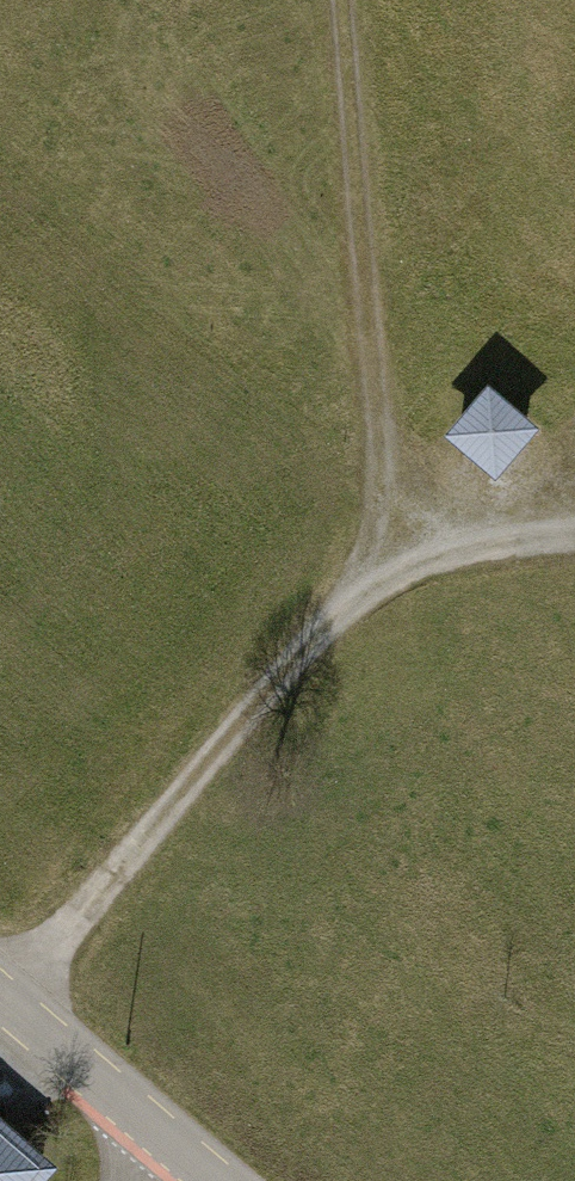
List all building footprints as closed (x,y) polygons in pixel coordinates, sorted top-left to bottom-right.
[(482,397),(454,435),(500,470),(529,432),(482,397)] [(0,1121),(0,1180),(53,1180),(60,1173),(0,1121)]
